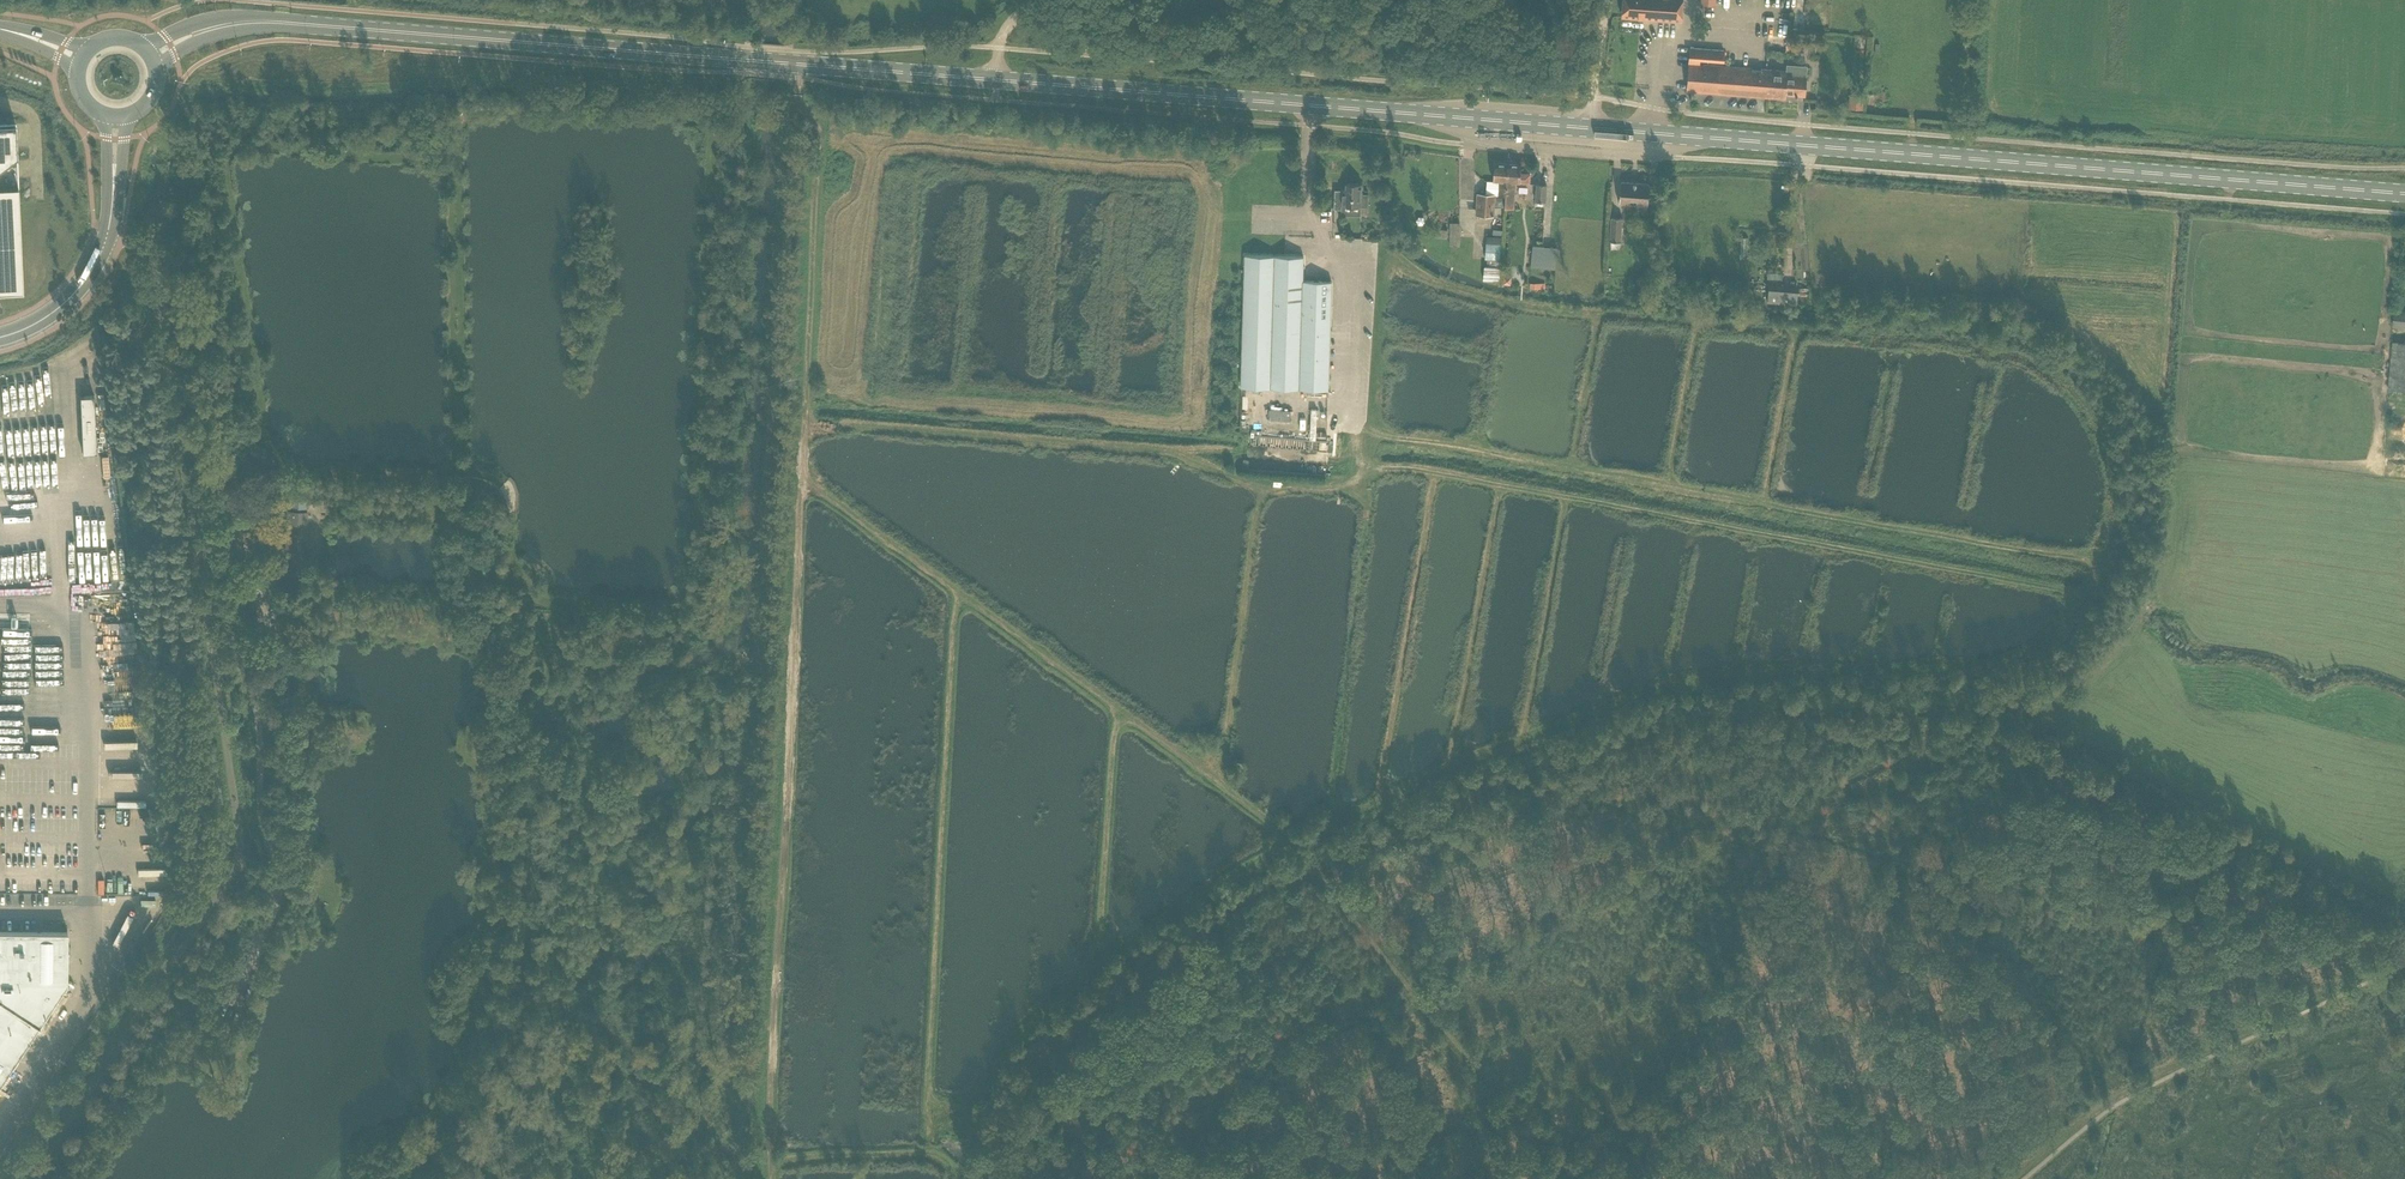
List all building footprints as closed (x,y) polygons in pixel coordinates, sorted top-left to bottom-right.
[(1621,17),(1681,21),(1683,0),(1623,0),(1621,17)] [(1690,48),(1687,91),(1785,99),(1785,94),(1804,96),(1805,84),(1806,76),(1787,75),(1787,71),(1785,71),(1723,66),(1699,64),(1699,59),(1723,61),(1724,50),(1702,48),(1690,48)] [(1807,67),(1787,65),(1787,71),(1787,75),(1806,76),(1807,67)] [(1866,107),(1866,94),(1850,95),(1850,108),(1866,107)] [(0,124),(0,292),(22,291),(15,123),(0,124)] [(218,153),(224,149),(220,143),(214,148),(218,153)] [(1498,195),(1505,196),(1508,163),(1494,162),(1493,180),(1499,181),(1498,195)] [(1521,164),(1508,163),(1505,196),(1505,205),(1514,206),(1515,182),(1530,183),(1530,173),(1521,173),(1521,164)] [(1621,182),(1619,204),(1647,206),(1649,184),(1621,182)] [(1342,205),(1361,206),(1368,207),(1368,194),(1361,193),(1361,183),(1346,183),(1346,188),(1342,188),(1342,190),(1335,190),(1334,209),(1342,209),(1342,205)] [(1535,201),(1545,202),(1546,184),(1537,184),(1535,201)] [(1477,194),(1476,214),(1494,215),(1494,195),(1477,194)] [(1611,217),(1610,240),(1621,240),(1622,218),(1611,217)] [(1435,229),(1435,235),(1437,236),(1447,237),(1448,230),(1437,229),(1435,229)] [(1499,267),(1502,237),(1486,236),(1485,259),(1487,259),(1487,266),(1484,266),(1483,280),(1500,281),(1501,267),(1499,267)] [(1557,247),(1533,245),(1531,267),(1555,269),(1557,247)] [(1328,390),(1332,281),(1303,281),(1304,257),(1245,255),(1241,387),(1328,390)] [(1767,301),(1767,302),(1796,304),(1797,288),(1768,285),(1767,301)] [(2404,327),(2404,310),(2394,309),(2392,325),(2404,327)] [(2389,389),(2404,390),(2404,343),(2393,342),(2389,389)] [(97,453),(94,395),(80,396),(82,453),(97,453)] [(2156,432),(2149,435),(2152,445),(2159,443),(2156,432)] [(501,501),(491,497),(488,504),(498,509),(501,501)] [(67,983),(67,933),(0,932),(0,1084),(67,983)]
